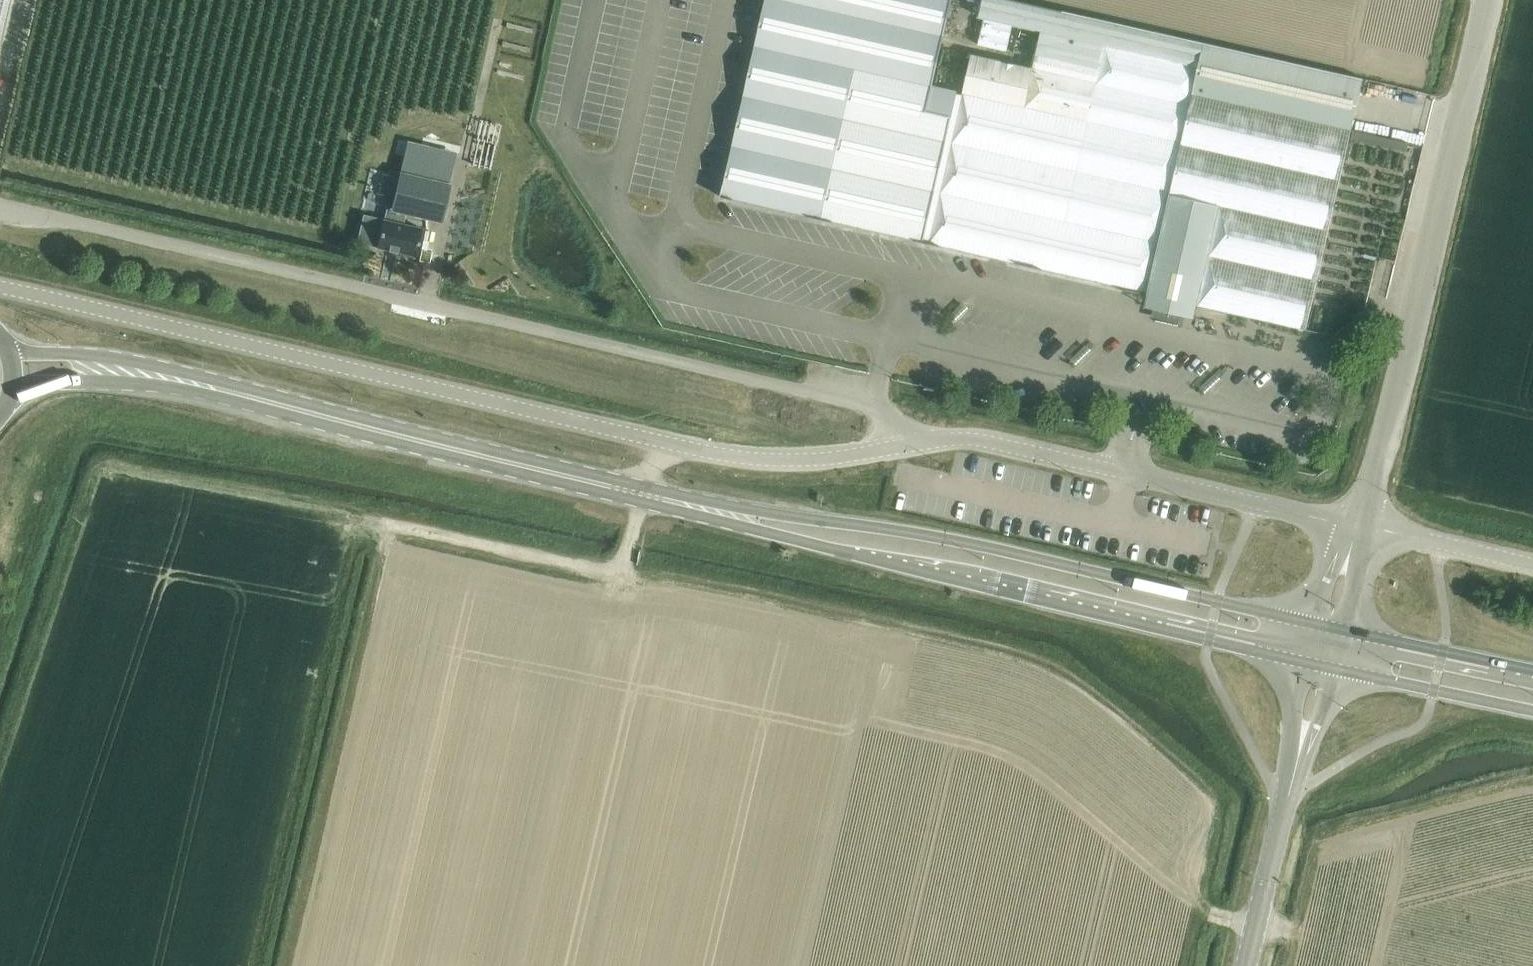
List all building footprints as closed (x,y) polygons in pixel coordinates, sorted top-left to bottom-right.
[(9,0),(0,0),(0,38),(9,0)] [(722,195),(878,230),(928,241),(928,244),(930,244),(999,260),(1135,291),(1156,296),(1188,303),(1253,318),(1289,326),(1306,330),(1352,128),(1354,120),(1356,110),(1359,97),(1361,87),(1363,81),(1363,79),(1328,71),(1013,0),(983,0),(979,17),(1041,31),(1033,67),(971,53),(961,94),(958,93),(958,90),(933,85),(952,0),(765,0),(762,14),(732,152),(722,195)] [(400,175),(392,209),(387,208),(384,220),(363,215),(357,242),(415,256),(421,228),(402,223),(405,214),(441,222),(457,154),(421,146),(407,143),(400,175)] [(1188,303),(1156,296),(1154,307),(1151,318),(1183,325),(1185,314),(1188,303)]
